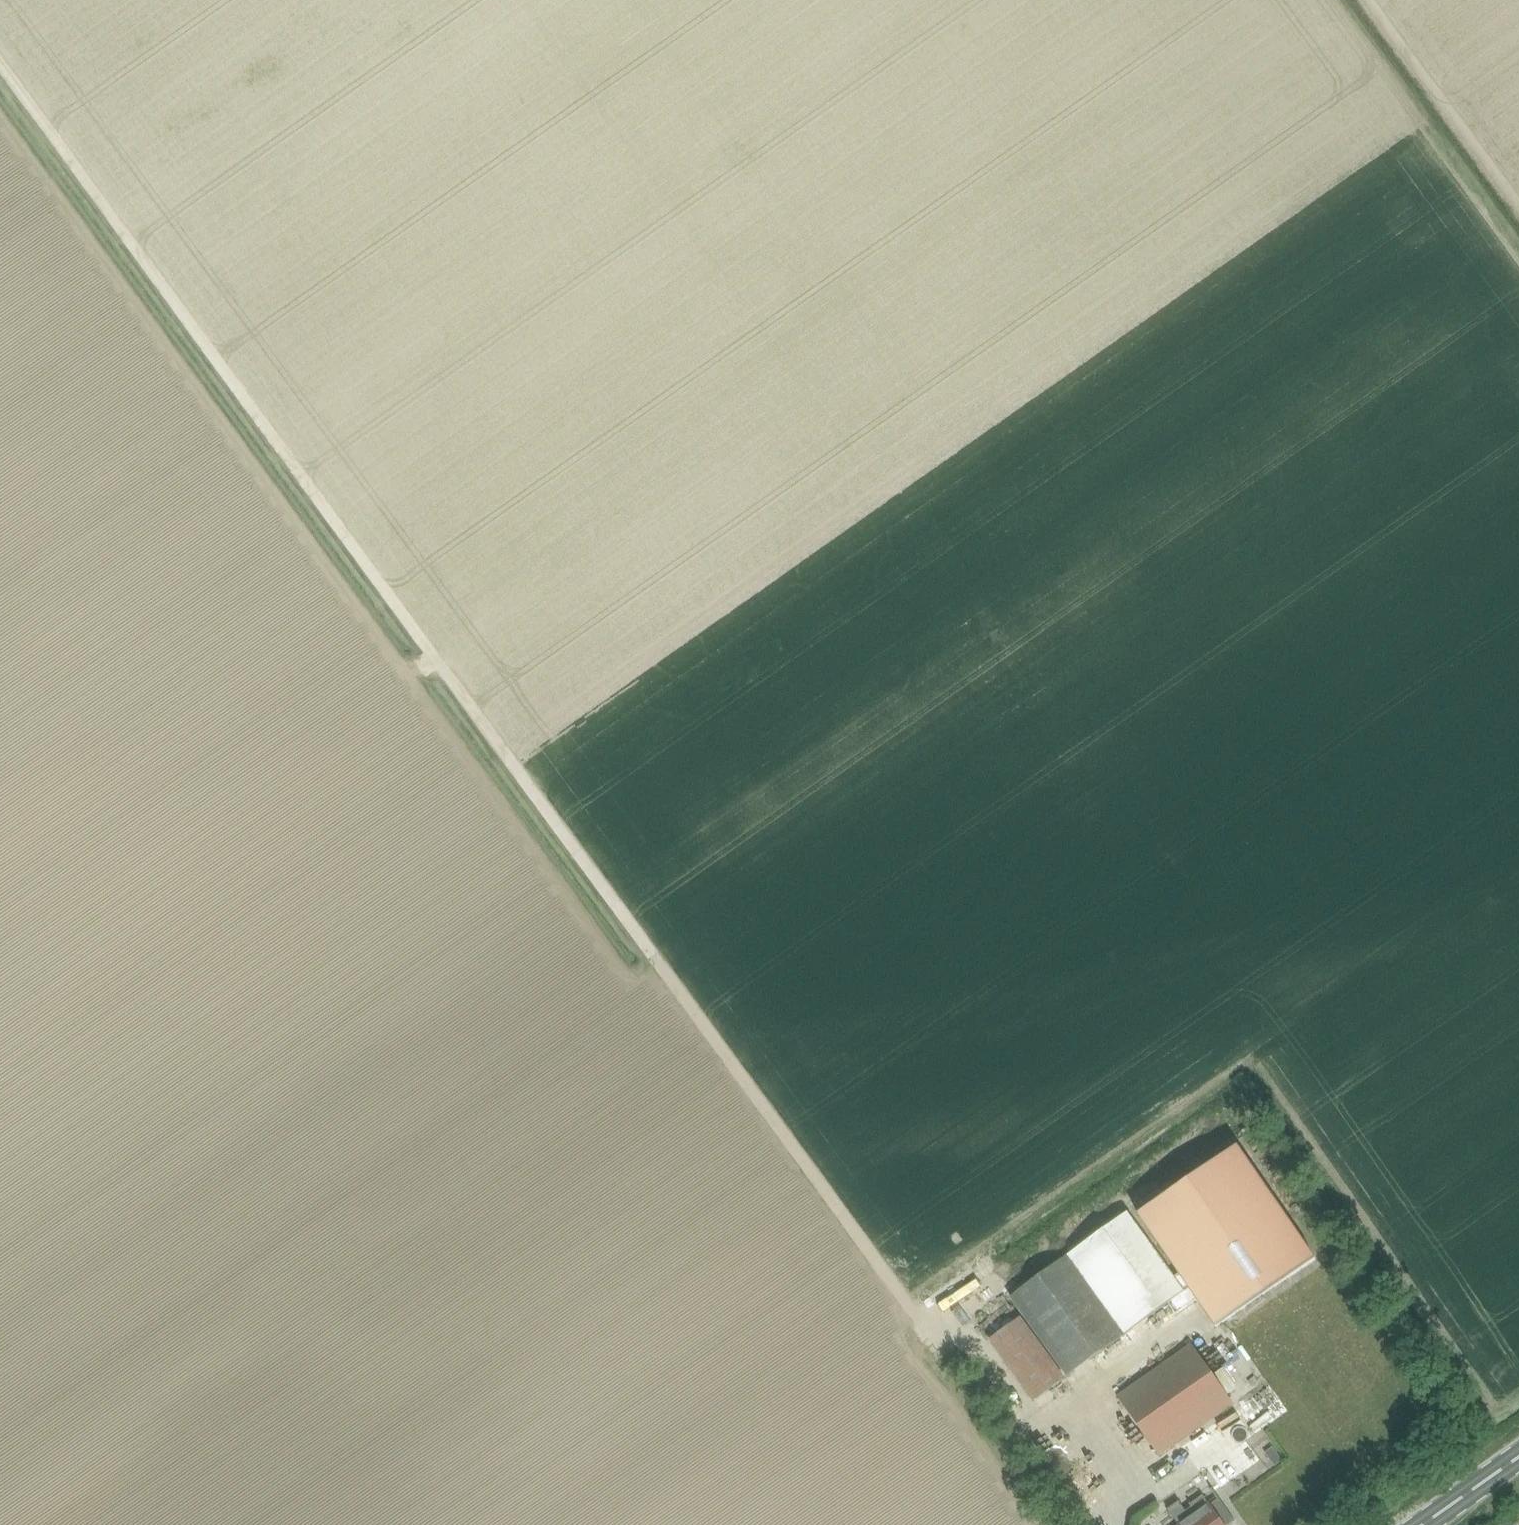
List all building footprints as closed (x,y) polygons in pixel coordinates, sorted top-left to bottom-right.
[(1180,1274),(1174,1278),(1185,1292),(1169,1304),(1176,1314),(1197,1299),(1216,1327),(1315,1258),(1237,1146),(1138,1214),(1180,1274)] [(1011,1297),(1069,1376),(1169,1304),(1185,1292),(1174,1278),(1127,1213),(1011,1297)] [(1033,1401),(1065,1378),(1021,1317),(989,1340),(1033,1401)] [(1118,1398),(1159,1456),(1232,1405),(1192,1347),(1191,1345),(1117,1397),(1118,1398)] [(1167,1510),(1177,1524),(1230,1524),(1235,1522),(1217,1498),(1208,1504),(1202,1495),(1188,1505),(1191,1508),(1185,1512),(1178,1503),(1167,1510)]
